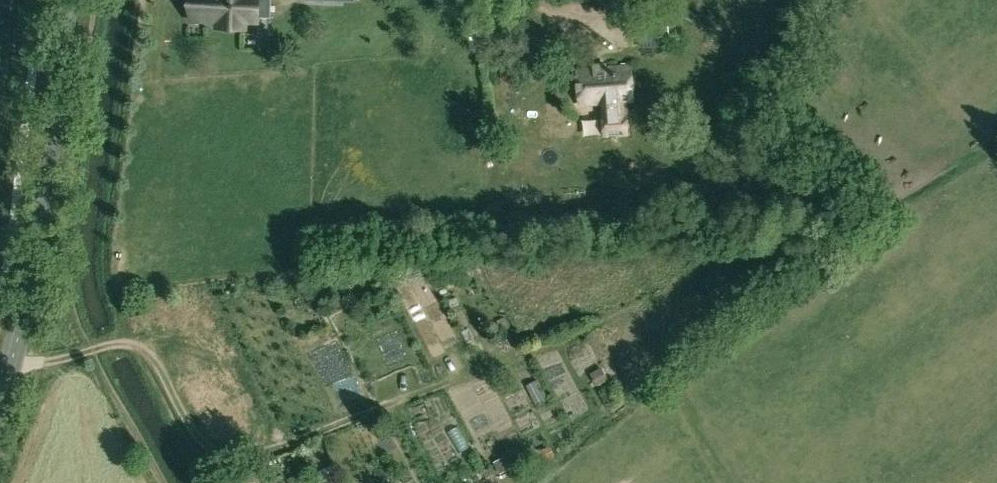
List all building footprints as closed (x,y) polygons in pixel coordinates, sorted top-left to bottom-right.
[(246,36),(247,26),(273,27),(273,4),(247,3),(248,0),(222,0),(222,1),(195,0),(195,28),(219,29),(218,35),(246,36)] [(516,80),(518,79),(522,79),(522,78),(523,77),(524,77),(524,76),(524,75),(525,74),(525,73),(524,73),(525,72),(525,71),(524,70),(524,69),(524,68),(523,68),(523,67),(522,67),(521,66),(520,66),(519,66),(518,66),(517,66),(516,66),(515,66),(514,66),(513,67),(512,68),(511,68),(510,69),(509,70),(508,72),(508,73),(508,74),(508,75),(508,76),(509,76),(509,77),(510,77),(510,78),(511,78),(512,79),(513,79),(514,79),(515,80),(516,80)] [(635,101),(631,67),(577,71),(580,105),(602,103),(605,137),(629,135),(627,102),(635,101)] [(313,304),(320,316),(330,310),(323,298),(313,304)]
